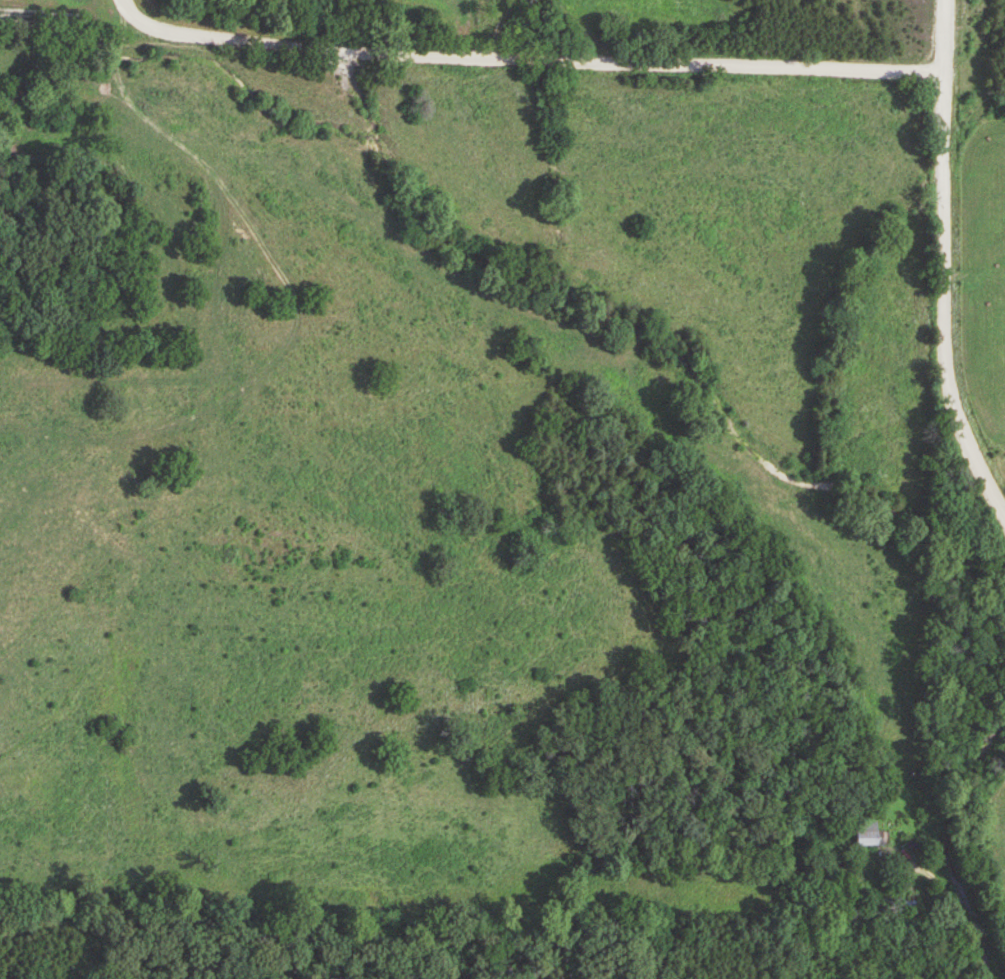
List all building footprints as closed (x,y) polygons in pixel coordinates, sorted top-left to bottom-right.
[(879,846),(879,822),(856,822),(856,846),(879,846)]
